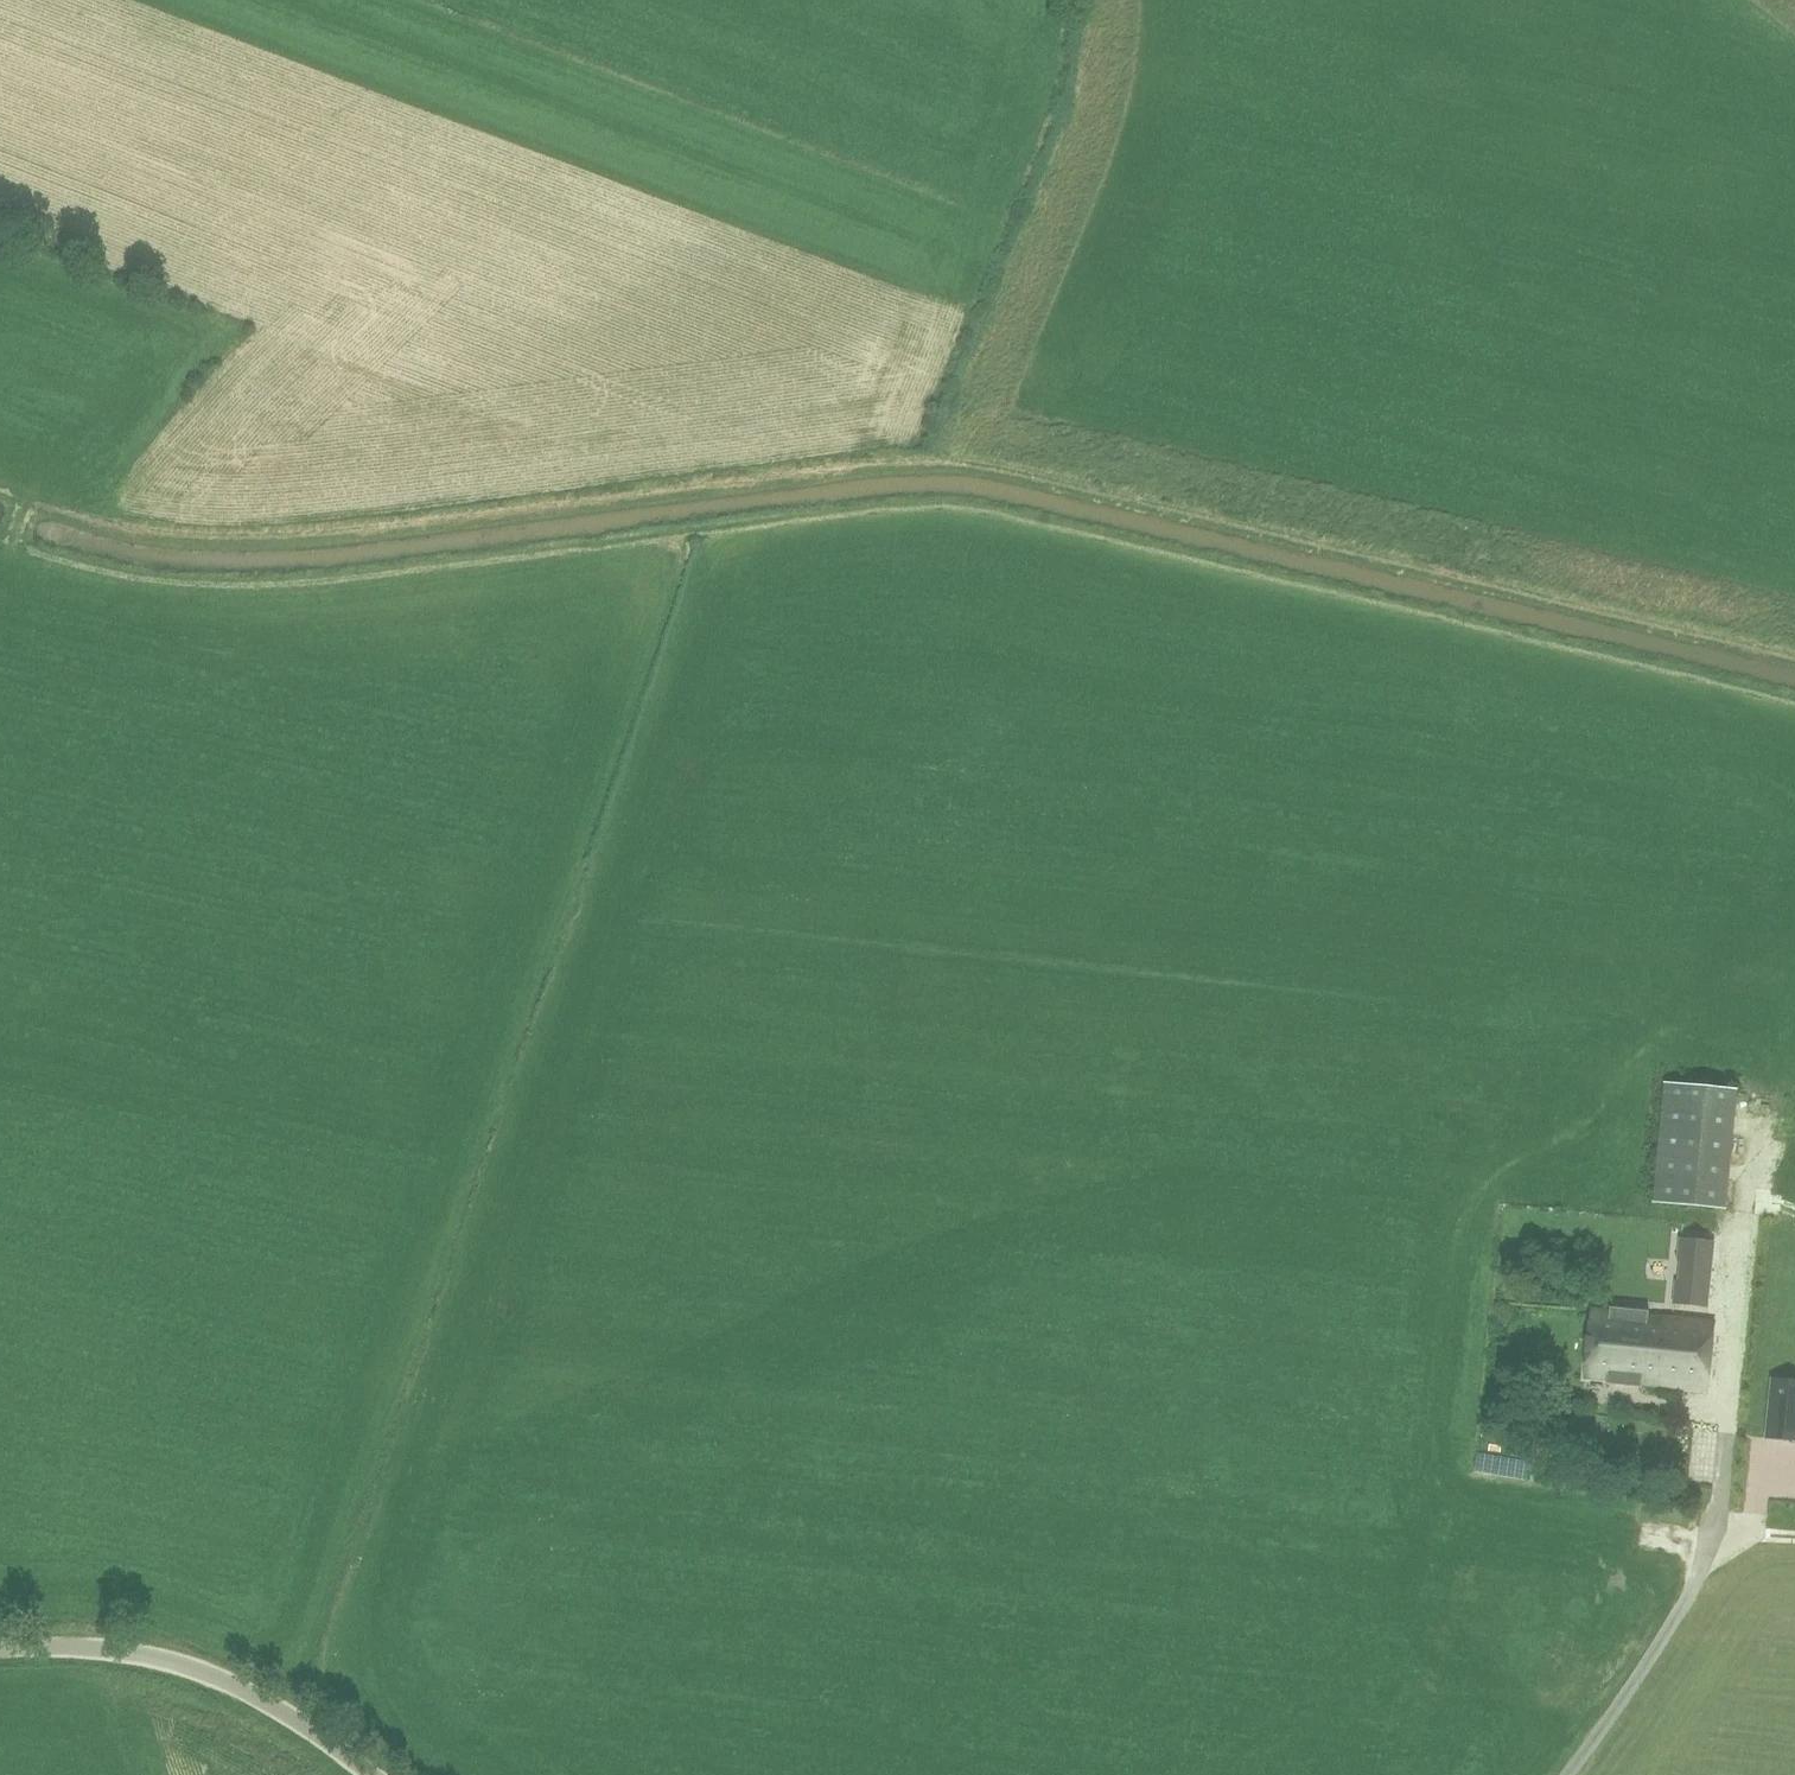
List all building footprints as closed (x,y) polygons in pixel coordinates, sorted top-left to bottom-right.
[(1710,1196),(1719,1077),(1653,1072),(1644,1191),(1710,1196)] [(1714,1239),(1678,1236),(1677,1252),(1691,1253),(1688,1286),(1673,1285),(1671,1302),(1708,1306),(1714,1239)] [(1591,1309),(1585,1377),(1607,1379),(1607,1384),(1643,1387),(1643,1382),(1708,1387),(1714,1320),(1649,1314),(1649,1310),(1613,1307),(1613,1311),(1591,1309)] [(1773,1378),(1770,1408),(1794,1411),(1794,1381),(1773,1378)]
